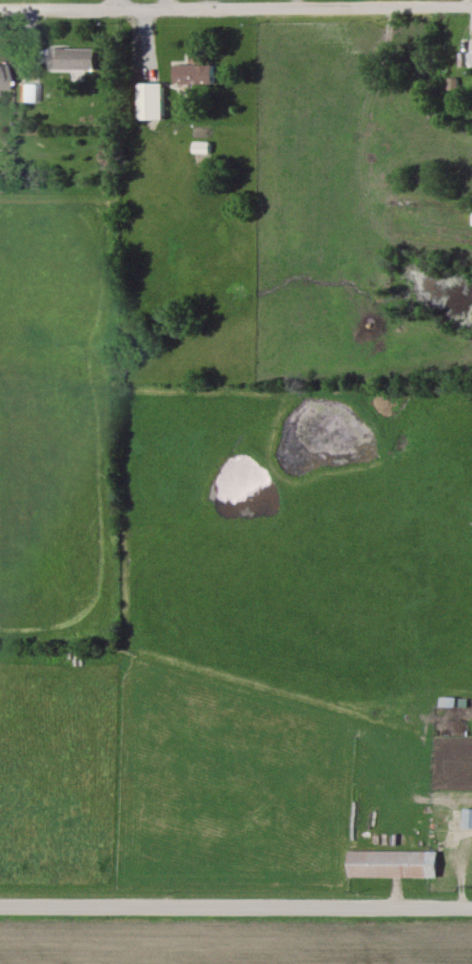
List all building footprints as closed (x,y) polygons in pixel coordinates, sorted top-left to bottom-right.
[(50,69),(50,48),(94,48),(94,69),(50,69)] [(172,82),(172,63),(180,63),(180,54),(198,55),(198,63),(211,64),(210,82),(172,82)] [(160,119),(137,119),(137,82),(160,82),(160,119)] [(462,807),(471,807),(471,828),(461,827),(462,807)] [(345,875),(346,849),(435,850),(435,876),(345,875)]
